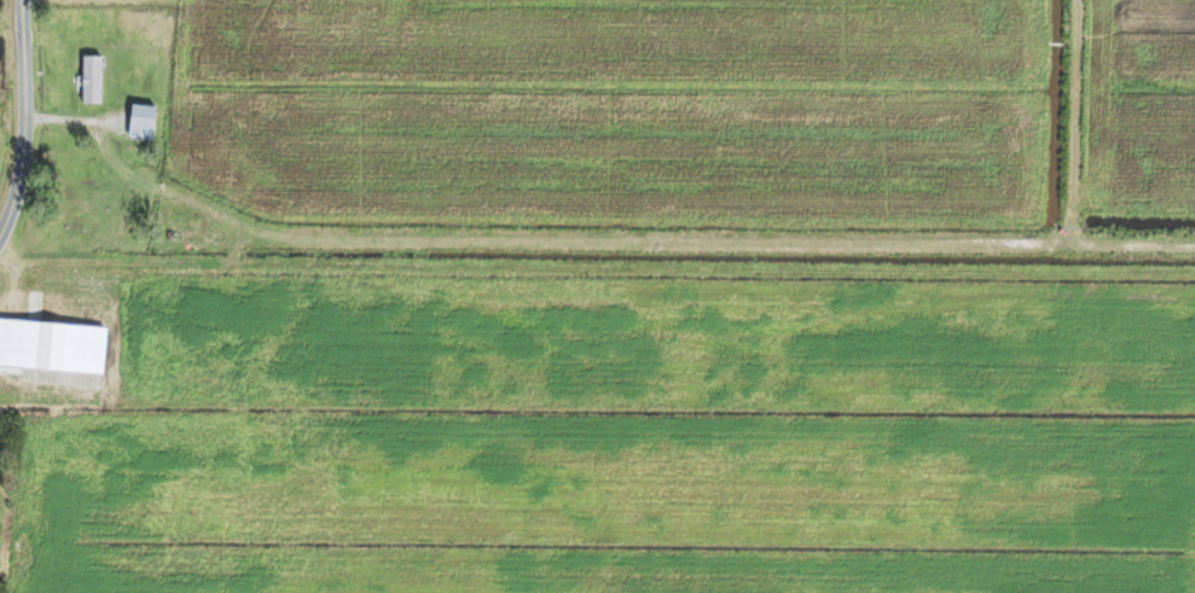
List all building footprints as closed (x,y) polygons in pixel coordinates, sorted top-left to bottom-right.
[(81,103),(100,103),(100,54),(81,54),(81,103)] [(106,324),(0,317),(0,365),(102,372),(106,324)]
